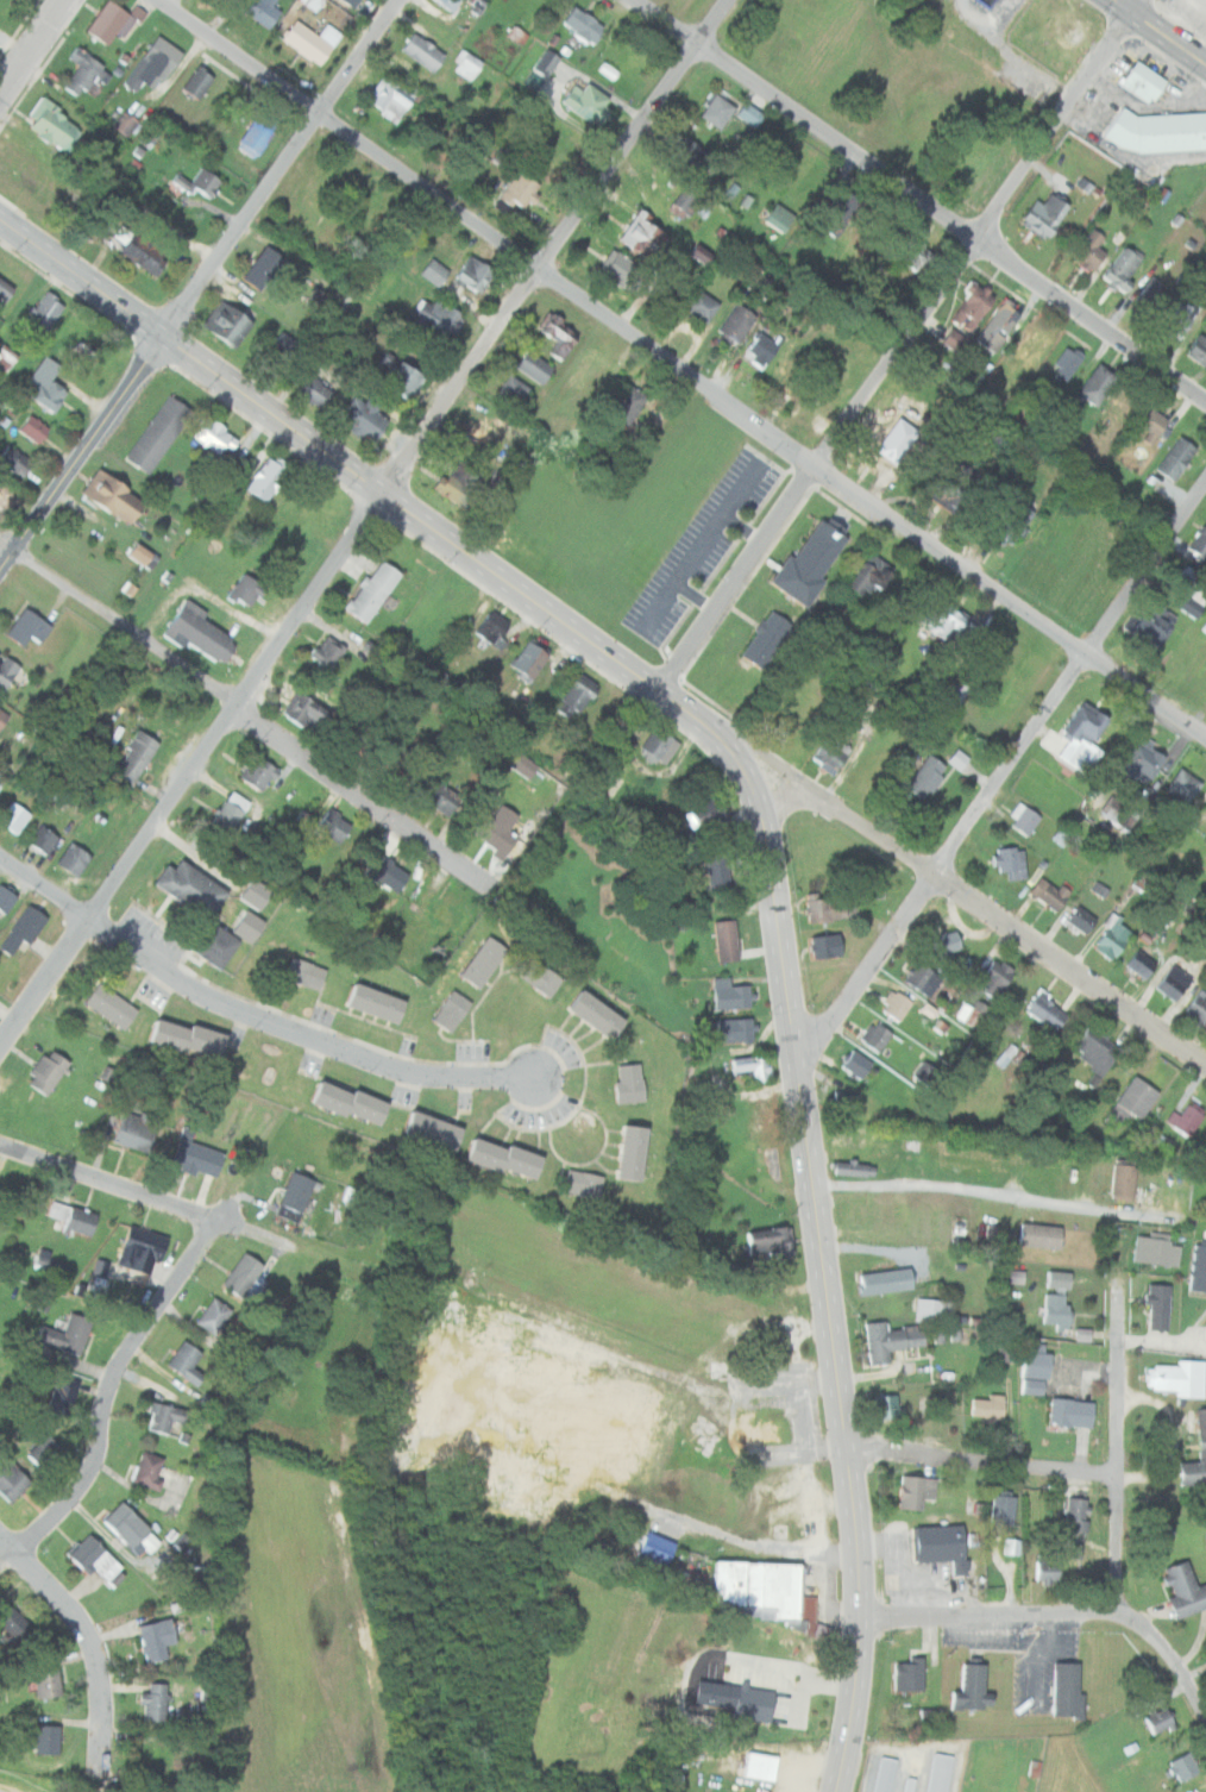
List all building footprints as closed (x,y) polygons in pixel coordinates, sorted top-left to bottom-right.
[(111,0),(107,0),(86,30),(108,45),(118,32),(123,36),(136,18),(111,0)] [(285,6),(278,0),(254,0),(246,10),(269,27),(285,6)] [(303,5),(315,12),(321,0),(306,0),(303,5)] [(349,8),(354,0),(336,0),(349,8)] [(451,12),(460,0),(437,0),(451,12)] [(986,10),(993,0),(969,0),(986,10)] [(587,44),(599,26),(568,6),(557,24),(587,44)] [(282,38),(319,64),(339,38),(328,31),(324,37),(296,18),(282,38)] [(521,45),(527,33),(509,24),(503,37),(521,45)] [(401,49),(432,73),(446,56),(415,31),(401,49)] [(143,82),(156,90),(183,52),(158,35),(123,83),(136,93),(143,82)] [(93,80),(102,86),(112,71),(76,46),(68,58),(78,65),(64,87),(80,98),(93,80)] [(451,68),(471,81),(483,62),(463,49),(451,68)] [(548,75),(559,59),(547,50),(536,67),(548,75)] [(1167,80),(1135,61),(1120,84),(1151,105),(1167,80)] [(199,99),(214,77),(199,65),(183,87),(199,99)] [(364,102),(396,124),(417,93),(384,70),(364,102)] [(534,90),(540,79),(527,72),(521,83),(534,90)] [(589,81),(583,90),(574,84),(563,101),(599,129),(617,102),(589,81)] [(740,104),(718,87),(699,113),(720,129),(740,104)] [(81,146),(71,139),(81,126),(42,96),(27,115),(34,120),(30,126),(73,158),(81,146)] [(736,117),(755,129),(765,114),(746,101),(736,117)] [(1136,117),(1205,113),(1205,150),(1136,153),(1117,148),(1103,137),(1123,108),(1136,117)] [(137,119),(122,110),(111,127),(126,136),(137,119)] [(235,145),(255,159),(281,125),(262,111),(235,145)] [(466,149),(461,161),(477,167),(481,154),(466,149)] [(174,180),(191,193),(197,188),(212,199),(224,181),(202,165),(190,183),(177,173),(174,180)] [(540,184),(517,170),(500,196),(521,212),(540,184)] [(1094,186),(1080,171),(1069,182),(1083,196),(1094,186)] [(1024,225),(1048,240),(1072,206),(1048,190),(1024,225)] [(758,221),(770,229),(783,210),(771,202),(758,221)] [(639,209),(620,238),(652,259),(671,231),(639,209)] [(1108,253),(1099,245),(1105,238),(1094,228),(1072,255),(1092,272),(1108,253)] [(120,252),(156,276),(170,256),(134,232),(120,252)] [(244,276),(263,292),(288,261),(268,245),(244,276)] [(1143,257),(1122,245),(1103,282),(1125,294),(1143,257)] [(928,255),(906,246),(900,263),(922,271),(928,255)] [(632,295),(649,274),(617,248),(599,268),(632,295)] [(478,293),(492,268),(469,255),(454,280),(478,293)] [(450,270),(431,259),(421,276),(440,287),(450,270)] [(1133,302),(1148,312),(1167,286),(1151,275),(1133,302)] [(0,280),(0,304),(3,305),(14,289),(0,280)] [(973,286),(950,318),(972,333),(994,301),(973,286)] [(708,325),(722,305),(699,288),(685,308),(708,325)] [(61,301),(39,291),(21,329),(43,339),(61,301)] [(976,340),(995,353),(1025,311),(1005,297),(976,340)] [(1177,338),(1199,312),(1182,297),(1160,324),(1177,338)] [(255,319),(220,300),(203,328),(238,347),(255,319)] [(412,319),(451,339),(464,313),(436,300),(433,307),(421,301),(412,319)] [(720,330),(740,343),(759,315),(739,302),(720,330)] [(555,342),(549,351),(563,361),(579,338),(549,318),(540,331),(555,342)] [(1187,355),(1205,367),(1205,324),(1187,355)] [(964,339),(947,327),(936,345),(953,356),(964,339)] [(762,369),(783,345),(764,330),(745,355),(762,369)] [(1067,384),(1083,352),(1066,344),(1050,376),(1067,384)] [(17,355),(0,345),(0,366),(8,371),(17,355)] [(554,368),(527,349),(515,365),(542,384),(554,368)] [(425,378),(397,355),(378,377),(404,401),(425,378)] [(48,413),(64,391),(48,380),(57,367),(42,357),(18,392),(48,413)] [(1076,394),(1094,408),(1118,375),(1100,362),(1076,394)] [(497,393),(519,408),(532,389),(510,374),(497,393)] [(329,397),(308,380),(299,391),(320,409),(329,397)] [(634,428),(654,400),(632,383),(610,412),(634,428)] [(127,458),(152,474),(193,409),(169,394),(127,458)] [(356,395),(340,416),(376,444),(390,420),(378,411),(382,403),(371,396),(366,403),(356,395)] [(1135,427),(1150,444),(1172,424),(1155,408),(1135,427)] [(915,428),(887,412),(867,445),(896,462),(915,428)] [(14,429),(32,443),(44,427),(26,413),(14,429)] [(233,447),(239,439),(207,415),(193,436),(220,456),(228,444),(233,447)] [(1199,449),(1181,436),(1156,468),(1174,481),(1199,449)] [(22,459),(3,444),(0,448),(0,466),(10,474),(22,459)] [(270,502),(291,471),(269,456),(247,488),(270,502)] [(483,477),(459,459),(436,489),(460,507),(483,477)] [(931,496),(956,513),(981,477),(955,459),(931,496)] [(99,468),(82,493),(132,526),(149,500),(99,468)] [(1006,547),(1029,512),(1009,498),(985,533),(1006,547)] [(808,606),(853,537),(821,515),(775,584),(808,606)] [(1205,559),(1205,526),(1205,525),(1189,547),(1205,559)] [(145,566),(153,556),(140,543),(131,553),(145,566)] [(873,602),(896,568),(869,552),(848,585),(873,602)] [(347,608),(369,622),(402,572),(379,558),(347,608)] [(252,607),(266,587),(245,572),(232,594),(252,607)] [(1195,581),(1179,608),(1200,620),(1205,609),(1205,587),(1195,581)] [(252,592),(231,582),(223,598),(244,608),(252,592)] [(973,644),(985,626),(937,595),(919,622),(950,643),(957,633),(973,644)] [(165,632),(220,665),(238,634),(184,601),(165,632)] [(1131,632),(1161,648),(1179,618),(1149,601),(1131,632)] [(51,627),(26,607),(5,633),(21,647),(31,637),(38,643),(51,627)] [(764,670),(796,625),(773,609),(742,653),(764,670)] [(1197,630),(1205,636),(1205,615),(1197,630)] [(508,634),(486,616),(475,632),(497,648),(508,634)] [(312,657),(334,669),(346,647),(324,635),(312,657)] [(548,653),(527,639),(508,669),(529,683),(548,653)] [(0,653),(0,692),(1,693),(20,668),(0,653)] [(593,691),(577,678),(555,707),(571,720),(593,691)] [(951,712),(966,691),(950,679),(934,700),(951,712)] [(332,716),(300,689),(283,709),(316,735),(332,716)] [(1099,719),(1073,704),(1054,734),(1062,739),(1055,751),(1080,766),(1092,746),(1085,741),(1099,719)] [(10,715),(0,708),(0,728),(10,715)] [(639,748),(661,766),(680,743),(657,725),(639,748)] [(112,766),(132,782),(161,744),(140,728),(112,766)] [(1142,783),(1160,753),(1134,737),(1108,778),(1125,788),(1132,776),(1142,783)] [(834,739),(831,744),(819,738),(807,759),(832,773),(847,746),(834,739)] [(944,761),(957,769),(967,756),(953,747),(944,761)] [(503,768),(524,777),(532,761),(511,751),(503,768)] [(944,766),(925,752),(901,786),(920,800),(944,766)] [(240,778),(263,794),(272,779),(281,785),(288,776),(257,754),(240,778)] [(1198,783),(1175,767),(1159,789),(1182,805),(1198,783)] [(463,798),(441,779),(425,798),(446,817),(463,798)] [(251,802),(231,790),(209,822),(230,835),(251,802)] [(695,834),(728,815),(716,794),(683,813),(695,834)] [(12,800),(0,815),(0,823),(15,834),(31,814),(12,800)] [(1004,825),(1026,836),(1037,814),(1016,803),(1004,825)] [(353,823),(328,808),(314,829),(339,845),(353,823)] [(517,839),(494,821),(479,839),(503,857),(517,839)] [(27,841),(45,854),(58,837),(40,823),(27,841)] [(92,856),(71,841),(56,861),(76,876),(92,856)] [(1007,869),(1007,878),(1023,879),(1023,847),(991,846),(990,868),(1007,869)] [(731,894),(727,852),(706,853),(711,896),(731,894)] [(394,896),(412,877),(387,856),(370,876),(394,896)] [(228,891),(181,859),(175,869),(168,864),(155,883),(209,920),(228,891)] [(1066,895),(1038,873),(1025,891),(1053,912),(1066,895)] [(239,896),(259,911),(274,891),(253,877),(239,896)] [(882,877),(853,881),(856,901),(886,897),(882,877)] [(5,914),(18,896),(0,883),(0,911),(5,914)] [(808,897),(808,921),(840,921),(840,897),(808,897)] [(29,944),(48,917),(29,903),(0,942),(0,947),(11,954),(23,939),(29,944)] [(1062,919),(1081,933),(1092,917),(1073,903),(1062,919)] [(233,933),(253,944),(265,920),(245,909),(233,933)] [(1131,932),(1116,916),(1088,943),(1104,959),(1131,932)] [(193,950),(220,970),(240,941),(212,921),(193,950)] [(737,959),(737,921),(716,921),(716,959),(737,959)] [(932,935),(936,954),(957,950),(953,931),(932,935)] [(479,988),(508,951),(488,935),(459,972),(479,988)] [(811,957),(842,958),(842,935),(811,935),(811,957)] [(1154,963),(1132,948),(1121,964),(1143,979),(1154,963)] [(284,978),(319,991),(327,970),(293,957),(284,978)] [(975,982),(995,998),(1016,972),(997,957),(975,982)] [(549,997),(563,979),(534,959),(521,978),(549,997)] [(928,997),(942,978),(918,960),(904,979),(928,997)] [(1173,1001),(1188,974),(1167,962),(1151,988),(1173,1001)] [(730,984),(730,978),(716,978),(715,1008),(754,1009),(754,985),(730,984)] [(138,1010),(99,983),(86,1002),(125,1029),(138,1010)] [(408,1001),(357,983),(348,1005),(400,1023),(408,1001)] [(898,1021),(912,1003),(896,989),(880,1007),(898,1021)] [(472,1003),(453,990),(433,1020),(452,1033),(472,1003)] [(1055,1032),(1070,1011),(1039,990),(1025,1010),(1055,1032)] [(571,1011),(615,1040),(628,1020),(584,991),(571,1011)] [(1197,1025),(1205,1013),(1205,1003),(1192,992),(1178,1011),(1197,1025)] [(968,1009),(966,1007),(959,1015),(972,1027),(987,1008),(976,1000),(968,1009)] [(222,1060),(228,1035),(159,1017),(152,1041),(222,1060)] [(718,1041),(756,1040),(755,1017),(717,1019),(718,1041)] [(879,1052),(892,1033),(873,1020),(860,1039),(879,1052)] [(1122,1049),(1089,1025),(1070,1048),(1103,1074),(1122,1049)] [(1016,1049),(1007,1042),(992,1062),(1000,1068),(1016,1049)] [(49,1096),(69,1061),(48,1047),(26,1082),(49,1096)] [(873,1063),(853,1048),(841,1066),(861,1080),(873,1063)] [(733,1073),(753,1072),(754,1082),(772,1080),(770,1054),(731,1058),(733,1073)] [(930,1085),(940,1071),(922,1060),(913,1076),(930,1085)] [(647,1101),(641,1063),(615,1066),(621,1104),(647,1101)] [(1130,1110),(1142,1120),(1161,1092),(1135,1074),(1105,1116),(1119,1126),(1130,1110)] [(390,1103),(322,1079),(314,1103),(382,1127),(390,1103)] [(859,1091),(833,1091),(833,1113),(859,1113),(859,1091)] [(1167,1121),(1191,1136),(1205,1115),(1188,1103),(1180,1115),(1174,1110),(1167,1121)] [(158,1121),(124,1109),(113,1141),(147,1153),(158,1121)] [(465,1128),(414,1111),(407,1135),(458,1152),(465,1128)] [(620,1178),(643,1180),(651,1127),(627,1124),(620,1178)] [(539,1182),(546,1157),(477,1136),(470,1160),(539,1182)] [(182,1140),(175,1164),(216,1178),(225,1154),(182,1140)] [(836,1176),(871,1176),(871,1160),(836,1160),(836,1176)] [(1137,1199),(1137,1164),(1114,1164),(1114,1199),(1137,1199)] [(599,1198),(604,1176),(570,1168),(565,1191),(599,1198)] [(278,1204),(301,1214),(314,1182),(291,1172),(278,1204)] [(59,1229),(90,1238),(98,1214),(54,1202),(51,1211),(64,1215),(59,1229)] [(1063,1227),(1020,1223),(1019,1245),(1061,1248),(1063,1227)] [(747,1234),(754,1262),(790,1254),(783,1224),(747,1234)] [(162,1261),(169,1238),(138,1229),(127,1267),(151,1274),(156,1260),(162,1261)] [(1132,1260),(1179,1266),(1182,1240),(1136,1235),(1132,1260)] [(1189,1290),(1205,1292),(1205,1243),(1196,1241),(1189,1290)] [(266,1282),(257,1274),(263,1266),(245,1252),(221,1283),(249,1304),(266,1282)] [(926,1264),(906,1266),(908,1282),(927,1280),(926,1264)] [(916,1289),(913,1267),(860,1273),(862,1295),(916,1289)] [(1006,1283),(1021,1283),(1022,1270),(1006,1270),(1006,1283)] [(1072,1271),(1048,1271),(1048,1287),(1072,1287),(1072,1271)] [(1170,1330),(1170,1284),(1149,1284),(1149,1330),(1170,1330)] [(1070,1324),(1070,1293),(1044,1293),(1044,1324),(1070,1324)] [(232,1309),(213,1296),(195,1322),(215,1335),(232,1309)] [(93,1321),(69,1311),(62,1333),(45,1327),(39,1340),(80,1355),(93,1321)] [(868,1322),(871,1365),(892,1362),(891,1348),(925,1346),(924,1326),(890,1328),(890,1321),(868,1322)] [(203,1376),(193,1368),(202,1352),(183,1340),(167,1365),(197,1385),(203,1376)] [(1049,1393),(1050,1352),(1042,1351),(1042,1346),(1024,1346),(1022,1392),(1049,1393)] [(1205,1362),(1147,1361),(1147,1393),(1205,1393),(1205,1362)] [(48,1411),(68,1417),(80,1380),(59,1374),(48,1411)] [(1004,1396),(971,1396),(971,1421),(1004,1421),(1004,1396)] [(887,1415),(898,1411),(894,1397),(884,1399),(887,1415)] [(1093,1427),(1094,1399),(1051,1398),(1049,1424),(1093,1427)] [(171,1422),(184,1423),(187,1408),(150,1402),(146,1430),(170,1434),(171,1422)] [(1199,1408),(1200,1461),(1181,1461),(1182,1486),(1205,1485),(1205,1407),(1199,1408)] [(26,1453),(43,1471),(64,1450),(48,1433),(26,1453)] [(176,1466),(144,1450),(131,1479),(163,1493),(176,1466)] [(31,1481),(7,1456),(0,1463),(0,1491),(11,1502),(31,1481)] [(900,1508),(936,1508),(936,1475),(900,1475),(900,1508)] [(1016,1495),(993,1495),(992,1523),(1015,1524),(1016,1495)] [(1063,1529),(1087,1533),(1092,1498),(1068,1496),(1063,1529)] [(147,1553),(159,1541),(121,1500),(102,1518),(132,1549),(139,1542),(147,1553)] [(913,1527),(913,1560),(951,1560),(951,1574),(966,1574),(966,1527),(913,1527)] [(629,1561),(658,1573),(671,1543),(642,1530),(629,1561)] [(89,1535),(69,1554),(88,1574),(95,1567),(113,1585),(126,1572),(89,1535)] [(1019,1538),(1003,1538),(1002,1554),(1018,1554),(1019,1538)] [(1081,1558),(1081,1542),(1062,1542),(1062,1558),(1081,1558)] [(1059,1547),(1038,1547),(1038,1583),(1059,1583),(1059,1547)] [(711,1603),(745,1604),(745,1621),(814,1623),(815,1596),(802,1594),(803,1564),(712,1560),(711,1603)] [(1196,1585),(1188,1560),(1162,1568),(1177,1617),(1205,1608),(1205,1582),(1196,1585)] [(6,1642),(27,1634),(14,1599),(0,1604),(0,1626),(6,1642)] [(144,1661),(167,1659),(164,1644),(176,1643),(172,1618),(138,1623),(144,1661)] [(924,1690),(924,1661),(896,1661),(896,1690),(924,1690)] [(957,1708),(987,1709),(990,1663),(959,1662),(957,1708)] [(1055,1716),(1082,1716),(1082,1663),(1055,1663),(1055,1716)] [(63,1696),(58,1665),(34,1667),(38,1699),(63,1696)] [(167,1683),(143,1683),(143,1721),(167,1721),(167,1683)] [(768,1692),(730,1686),(725,1716),(763,1721),(768,1692)] [(1149,1734),(1174,1728),(1169,1706),(1144,1712),(1149,1734)] [(942,1724),(942,1709),(924,1709),(924,1724),(942,1724)] [(36,1754),(59,1754),(59,1724),(36,1724),(36,1754)] [(1168,1760),(1177,1782),(1200,1773),(1191,1750),(1168,1760)] [(773,1780),(774,1755),(739,1752),(738,1777),(773,1780)] [(953,1755),(934,1753),(928,1791),(948,1791),(953,1755)] [(874,1754),(868,1791),(890,1791),(896,1759),(874,1754)] [(917,1779),(906,1777),(903,1791),(914,1791),(917,1779)]
